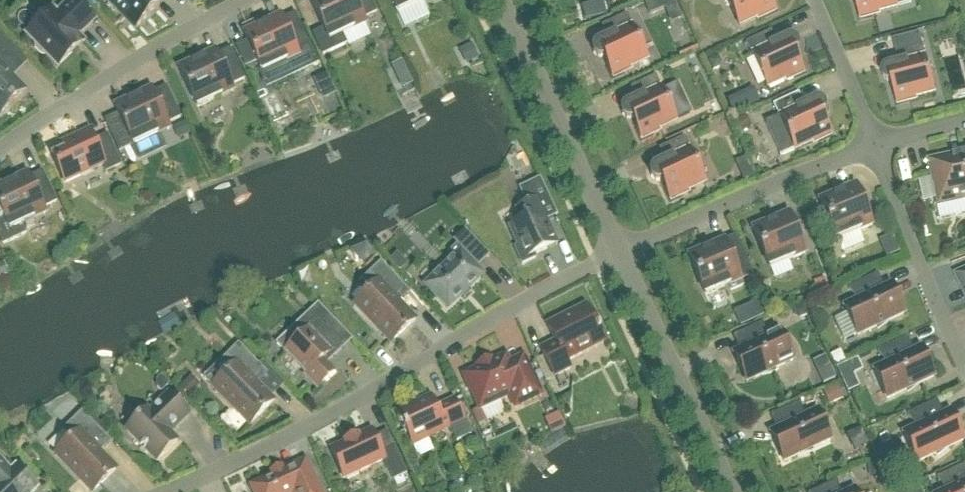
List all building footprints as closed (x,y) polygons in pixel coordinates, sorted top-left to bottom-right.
[(34,44),(34,49),(41,56),(46,56),(58,69),(84,44),(78,37),(95,21),(74,0),(73,0),(57,15),(52,10),(26,35),(34,44)] [(162,4),(158,0),(105,0),(134,31),(162,4)] [(311,2),(324,31),(313,36),(323,57),(346,46),(342,37),(365,26),(363,20),(376,14),(369,0),(316,0),(311,2)] [(398,15),(429,0),(391,0),(398,15)] [(664,10),(675,5),(673,0),(659,0),(645,5),(650,16),(664,10)] [(775,12),(769,0),(726,0),(739,27),(756,19),(757,21),(775,12)] [(862,20),(880,15),(880,13),(899,8),(896,0),(856,0),(862,20)] [(313,68),(318,65),(295,16),(282,22),(280,17),(244,34),(249,45),(238,50),(246,67),(257,62),(262,74),(286,63),(292,77),(312,67),(313,68)] [(603,58),(613,79),(630,71),(629,69),(647,61),(626,16),(602,28),(607,39),(597,44),(596,44),(594,45),(594,46),(593,48),(592,50),(592,51),(592,52),(593,54),(594,56),(595,57),(597,58),(599,59),(601,59),(602,59),(603,58)] [(785,83),(803,74),(794,54),(794,53),(795,52),(796,52),(796,51),(797,50),(797,49),(797,48),(797,47),(797,45),(796,43),(796,42),(795,41),(793,40),(792,39),(790,39),(789,39),(787,39),(776,45),(770,33),(746,45),(767,89),(784,81),(785,83)] [(894,42),(900,65),(889,69),(887,70),(886,71),(884,73),(884,74),(884,76),(884,77),(884,79),(885,80),(886,82),(888,83),(889,84),(891,84),(893,84),(899,106),(917,101),(917,99),(936,94),(920,35),(894,42)] [(11,50),(0,38),(0,60),(11,50)] [(478,59),(471,45),(460,50),(467,65),(478,59)] [(178,69),(197,109),(233,93),(231,87),(244,81),(230,51),(217,57),(215,52),(178,69)] [(402,64),(392,69),(403,91),(412,87),(402,64)] [(24,92),(0,67),(0,116),(24,92)] [(331,86),(326,76),(314,82),(319,91),(331,86)] [(630,121),(631,120),(632,120),(641,141),(659,132),(658,131),(676,122),(655,78),(631,89),(636,101),(626,105),(624,106),(623,108),(622,109),(621,111),(621,112),(621,113),(621,115),(622,116),(623,118),(624,119),(625,120),(626,120),(628,121),(630,121)] [(115,108),(133,148),(170,131),(167,126),(180,119),(166,89),(153,95),(151,91),(115,108)] [(803,107),(798,96),(773,107),(779,118),(766,124),(781,157),(794,151),(794,152),(812,143),(813,145),(830,137),(821,116),(822,115),(823,114),(824,113),(824,111),(825,109),(824,108),(824,107),(824,105),(823,104),(821,103),(819,102),(817,102),(815,102),(813,102),(803,107)] [(65,184),(82,176),(79,169),(90,164),(93,171),(104,166),(107,173),(121,166),(107,137),(94,143),(89,132),(62,145),(65,152),(53,158),(65,184)] [(659,182),(661,182),(670,202),(688,194),(687,192),(705,184),(684,140),(660,151),(665,162),(654,167),(653,168),(652,169),(651,170),(651,171),(650,172),(650,174),(650,176),(651,178),(652,179),(653,180),(653,181),(654,181),(656,182),(659,182)] [(942,204),(964,199),(964,160),(964,157),(932,164),(942,204)] [(43,210),(56,204),(42,174),(29,180),(27,175),(0,188),(0,212),(5,221),(0,223),(0,240),(3,247),(26,236),(22,226),(46,215),(43,210)] [(528,185),(536,201),(516,210),(522,222),(509,229),(518,248),(514,250),(522,266),(536,260),(534,256),(557,246),(546,222),(557,217),(540,180),(528,185)] [(910,203),(919,199),(915,184),(905,187),(910,203)] [(819,202),(836,242),(872,227),(855,187),(819,202)] [(788,215),(769,223),(752,230),(769,270),(805,255),(788,215)] [(455,243),(466,255),(476,245),(465,233),(455,243)] [(724,242),(705,249),(688,257),(705,297),(729,287),(731,292),(737,290),(735,285),(741,282),(724,242)] [(366,270),(377,258),(366,247),(350,253),(366,270)] [(425,288),(448,311),(482,277),(460,254),(425,288)] [(389,344),(390,345),(416,321),(415,320),(414,321),(394,299),(404,289),(381,265),(363,282),(371,291),(354,308),(355,309),(356,308),(390,344),(389,344)] [(857,302),(844,308),(857,337),(876,329),(878,331),(888,323),(904,316),(894,294),(886,297),(877,277),(848,290),(857,302)] [(762,302),(748,308),(755,323),(769,317),(762,302)] [(602,341),(585,307),(568,315),(570,319),(548,330),(554,343),(540,350),(555,378),(570,371),(566,363),(582,356),(580,352),(602,341)] [(332,359),(343,349),(310,315),(292,333),(292,337),(297,342),(285,354),(306,376),(304,377),(317,391),(335,374),(323,362),(329,356),(332,359)] [(736,362),(746,384),(762,377),(775,374),(774,371),(793,362),(779,333),(766,340),(762,325),(734,338),(743,359),(736,362)] [(873,372),(887,401),(905,392),(907,394),(918,386),(933,379),(923,357),(916,361),(907,340),(878,354),(887,365),(873,372)] [(248,425),(248,426),(248,427),(274,402),(273,401),(272,402),(251,381),(262,371),(238,347),(204,380),(213,389),(212,390),(213,391),(214,390),(248,425)] [(478,370),(464,377),(479,411),(509,397),(515,409),(541,397),(523,358),(509,365),(506,357),(492,364),(491,360),(477,367),(478,370)] [(848,366),(838,371),(849,395),(860,390),(848,366)] [(830,369),(818,375),(823,386),(835,380),(830,369)] [(180,388),(189,397),(198,388),(189,379),(180,388)] [(146,413),(126,432),(157,464),(177,444),(168,435),(188,416),(169,396),(149,415),(146,413)] [(471,437),(464,423),(454,402),(436,410),(430,399),(425,401),(395,415),(404,433),(406,432),(412,447),(449,430),(456,444),(471,437)] [(908,417),(916,429),(903,435),(916,464),(935,455),(937,458),(948,450),(963,443),(953,421),(945,424),(936,404),(908,417)] [(812,453),(811,451),(830,442),(817,413),(803,419),(800,405),(771,418),(781,438),(773,442),(784,464),(799,456),(812,453)] [(558,414),(546,420),(553,435),(565,430),(558,414)] [(117,470),(116,470),(115,470),(95,449),(105,439),(81,415),(63,432),(72,441),(55,458),(56,459),(57,458),(90,491),(94,491),(117,470)] [(330,452),(344,480),(358,473),(361,474),(368,471),(369,468),(384,461),(393,482),(406,476),(394,449),(381,454),(371,433),(357,439),(343,445),(344,446),(330,452)] [(37,489),(16,468),(10,473),(0,462),(0,491),(34,491),(37,489)] [(305,462),(251,488),(253,491),(319,491),(305,462)] [(937,480),(946,491),(964,491),(964,468),(937,480)] [(836,484),(819,491),(838,491),(836,484)]
